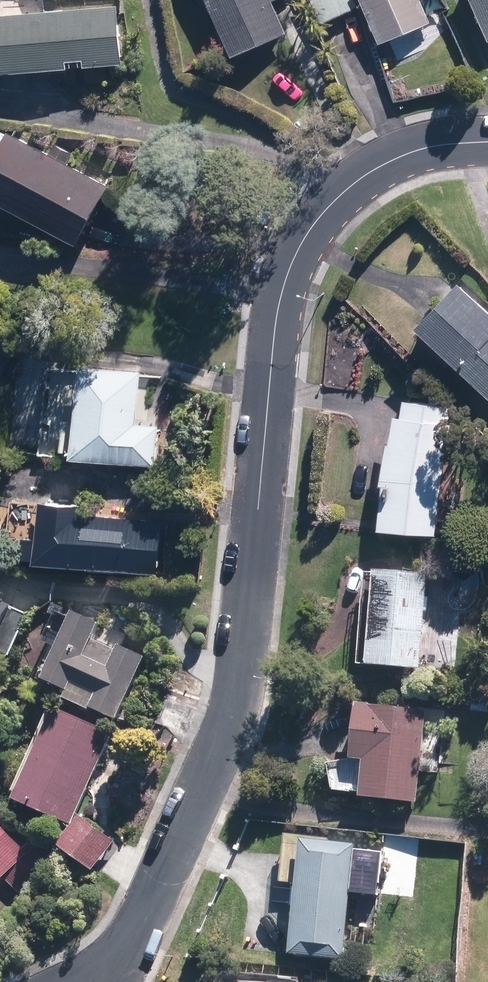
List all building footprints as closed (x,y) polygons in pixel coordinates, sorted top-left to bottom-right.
[(235,56),(289,32),(276,3),(283,0),(210,0),(235,56)] [(325,23),(365,5),(382,42),(435,19),(427,0),(315,0),(325,23)] [(487,33),(487,0),(474,0),(487,33)] [(0,15),(0,75),(126,65),(121,5),(0,15)] [(81,245),(112,185),(0,127),(0,204),(81,245)] [(460,277),(416,322),(487,394),(487,305),(460,277)] [(63,421),(62,452),(74,452),(74,461),(155,465),(157,426),(137,425),(140,369),(78,366),(76,422),(63,421)] [(447,399),(404,396),(403,413),(394,412),(392,444),(385,443),(380,526),(438,530),(447,399)] [(38,545),(37,561),(160,569),(163,522),(84,517),(85,502),(12,497),(9,543),(38,545)] [(427,575),(366,570),(359,665),(420,670),(427,575)] [(8,664),(30,617),(0,603),(0,660),(8,664)] [(147,659),(119,646),(117,652),(94,641),(101,626),(80,616),(78,622),(67,617),(41,674),(49,678),(47,683),(70,694),(66,701),(92,713),(93,710),(119,721),(147,659)] [(364,772),(329,770),(332,790),(362,792),(362,796),(417,799),(418,772),(435,772),(437,731),(421,730),(422,706),(354,703),(351,757),(364,758),(364,772)] [(116,734),(52,704),(8,800),(73,829),(116,734)] [(0,820),(0,886),(7,880),(29,903),(56,878),(0,820)] [(79,822),(60,848),(94,872),(113,846),(79,822)] [(298,881),(291,953),(348,958),(358,839),(295,834),(291,881),(298,881)]
